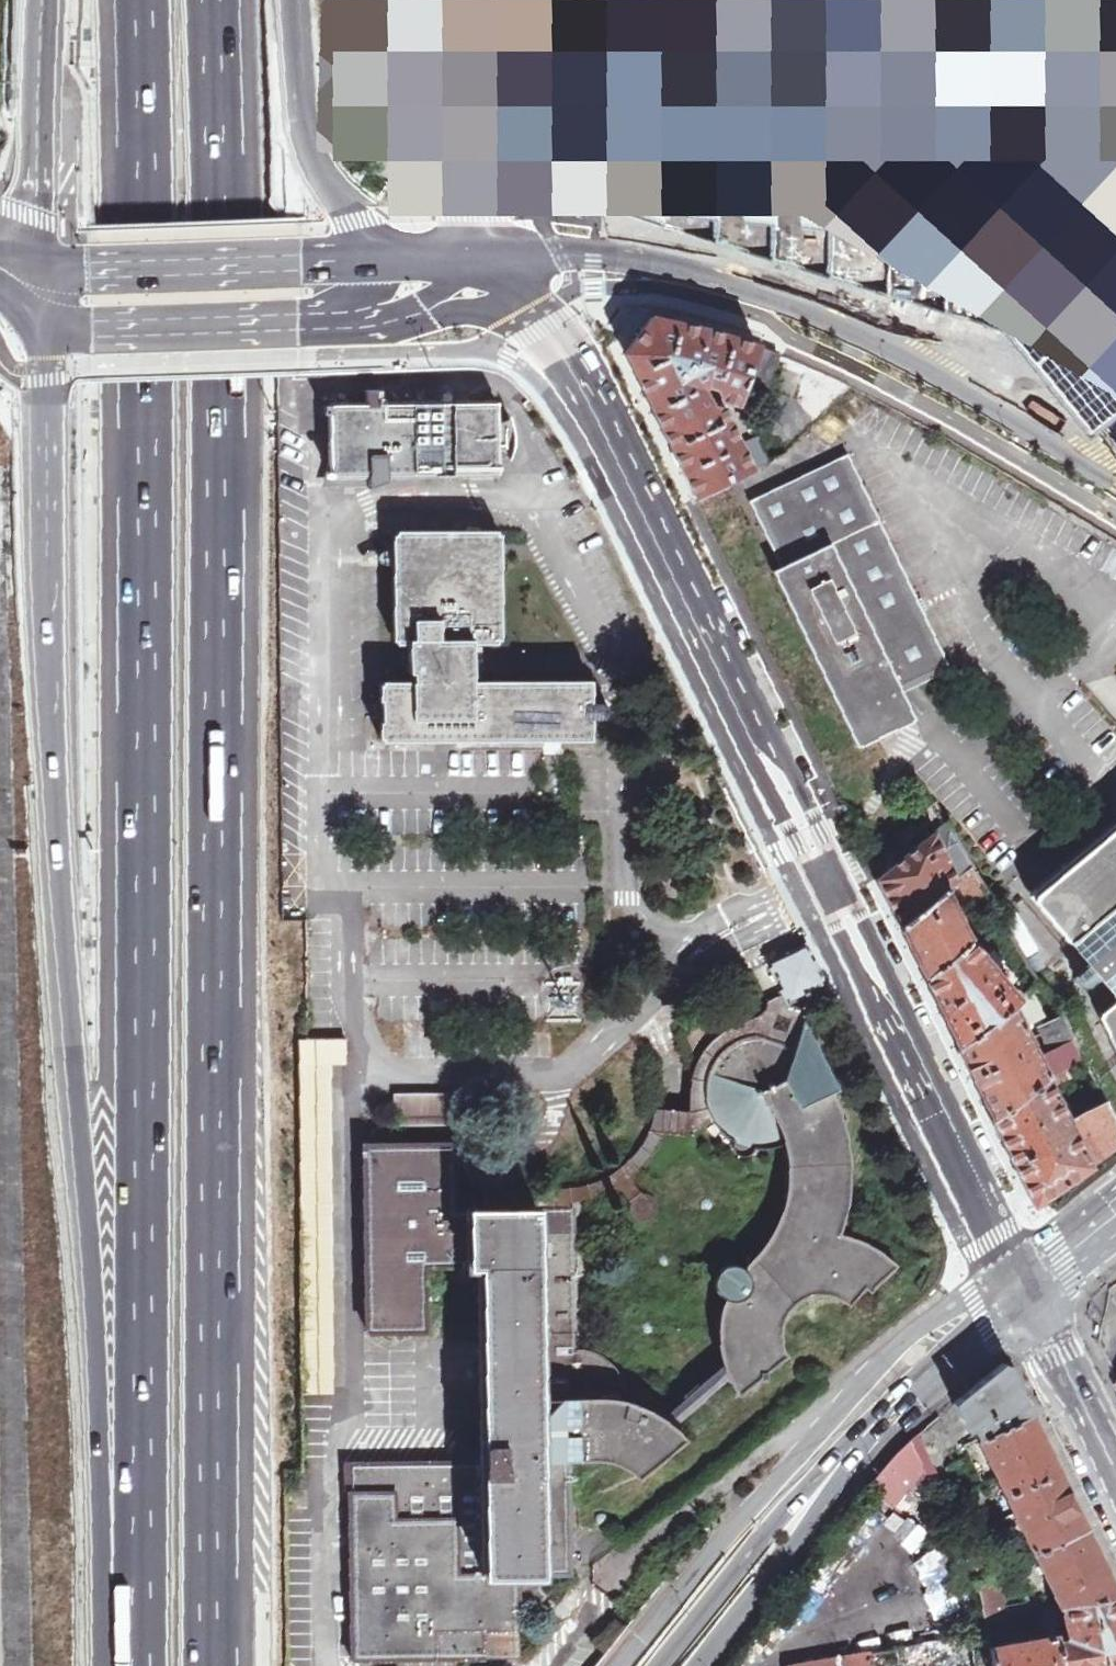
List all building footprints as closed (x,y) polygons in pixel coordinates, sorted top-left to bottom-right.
[(550,30),(547,145),(1096,167),(1100,51),(550,30)] [(1100,51),(1096,167),(1115,167),(1115,52),(1100,51)] [(622,214),(884,281),(1016,324),(1093,420),(1115,393),(1115,187),(629,170),(622,214)] [(748,379),(759,345),(711,330),(650,316),(624,352),(695,498),(751,470),(724,411),(709,406),(702,388),(707,385),(715,389),(721,400),(739,406),(748,379)] [(759,345),(748,379),(768,386),(780,355),(759,345)] [(387,475),(496,474),(495,402),(331,403),(331,476),(368,476),(369,487),(387,482),(387,475)] [(847,455),(751,502),(783,568),(774,572),(858,745),(914,718),(901,692),(950,668),(847,455)] [(496,534),(396,535),(397,641),(408,641),(408,674),(413,674),(413,683),(382,684),(383,741),(588,739),(588,721),(598,721),(606,712),(598,701),(588,701),(588,682),(472,683),(471,641),(497,641),(496,534)] [(944,889),(956,879),(942,852),(948,847),(961,845),(948,821),(877,879),(884,892),(900,925),(944,889)] [(1029,892),(1069,941),(1073,939),(1115,988),(1115,821),(1029,892)] [(972,911),(991,899),(973,865),(956,879),(972,911)] [(968,940),(944,889),(900,925),(911,948),(924,975),(968,940)] [(1018,998),(968,940),(924,975),(937,1003),(958,1049),(1018,998)] [(791,1001),(825,985),(806,943),(771,960),(787,993),(791,1001)] [(1018,998),(958,1049),(969,1071),(994,1121),(1047,1079),(1085,1058),(1062,1013),(1053,1018),(1054,1021),(1040,1030),(1049,1050),(1038,1057),(1018,1016),(1029,1008),(1036,1020),(1044,1015),(1031,988),(1018,998)] [(791,1001),(787,993),(766,1001),(766,1006),(763,1010),(756,1015),(724,1030),(706,1045),(700,1056),(692,1075),(689,1097),(689,1111),(672,1110),(655,1108),(652,1121),(647,1134),(640,1146),(631,1158),(613,1172),(593,1182),(568,1187),(535,1188),(531,1182),(532,1174),(513,1155),(503,1160),(492,1160),(488,1158),(481,1153),(476,1142),(474,1085),(395,1086),(395,1121),(464,1119),(465,1151),(486,1178),(486,1192),(503,1176),(518,1191),(519,1207),(536,1206),(536,1208),(574,1208),(569,1202),(579,1202),(593,1198),(610,1191),(617,1189),(630,1203),(628,1208),(632,1217),(636,1219),(639,1219),(648,1220),(655,1215),(657,1210),(657,1202),(652,1195),(641,1192),(637,1182),(636,1173),(654,1153),(663,1135),(685,1137),(711,1118),(708,1114),(706,1103),(704,1091),(705,1081),(708,1071),(713,1059),(719,1051),(725,1046),(733,1040),(743,1035),(754,1033),(750,1048),(788,1063),(799,1033),(830,1094),(838,1089),(804,1020),(807,1010),(791,1001)] [(1096,1018),(1115,1063),(1115,1005),(1096,1018)] [(306,1394),(337,1393),(332,1065),(345,1065),(345,1040),(291,1033),(298,1065),(302,1065),(306,1394)] [(830,1094),(799,1033),(788,1063),(750,1048),(754,1033),(743,1035),(733,1040),(725,1046),(719,1051),(713,1059),(708,1071),(705,1081),(704,1091),(706,1103),(708,1114),(711,1118),(713,1123),(728,1138),(735,1142),(734,1148),(736,1152),(741,1155),(746,1154),(750,1152),(752,1148),(760,1149),(774,1147),(788,1143),(790,1158),(790,1177),(789,1193),(784,1209),(778,1226),(784,1238),(777,1241),(763,1250),(753,1261),(744,1270),(736,1266),(727,1266),(721,1269),(717,1274),(715,1280),(715,1288),(720,1295),(725,1299),(721,1307),(718,1318),(719,1346),(723,1363),(729,1378),(737,1395),(786,1356),(782,1346),(782,1339),(781,1334),(783,1325),(786,1316),(791,1309),(799,1302),(809,1297),(819,1295),(833,1296),(841,1298),(849,1303),(863,1289),(868,1292),(899,1264),(874,1246),(858,1238),(839,1232),(844,1214),(847,1194),(848,1174),(846,1153),(842,1131),(837,1114),(830,1094)] [(1047,1079),(994,1121),(1002,1138),(1031,1198),(1034,1204),(1092,1164),(1068,1118),(1047,1079)] [(1068,1118),(1092,1164),(1115,1145),(1115,1118),(1106,1098),(1068,1118)] [(466,1264),(464,1211),(454,1210),(452,1145),(354,1145),(356,1331),(423,1331),(422,1264),(466,1264)] [(478,1264),(480,1461),(481,1576),(529,1574),(540,1574),(536,1208),(536,1206),(519,1207),(518,1191),(503,1176),(486,1192),(487,1208),(465,1207),(464,1211),(466,1264),(478,1264)] [(536,1208),(540,1574),(569,1573),(569,1461),(577,1461),(577,1457),(598,1457),(615,1460),(631,1466),(638,1466),(647,1464),(654,1460),(659,1453),(662,1447),(662,1436),(660,1428),(655,1420),(649,1417),(648,1408),(625,1397),(622,1383),(618,1374),(605,1358),(597,1353),(587,1350),(577,1348),(574,1208),(536,1208)] [(983,1435),(1030,1411),(1016,1382),(1008,1365),(1002,1363),(956,1402),(969,1428),(978,1424),(983,1435)] [(1115,1595),(1115,1591),(1098,1554),(1072,1499),(1045,1442),(1030,1411),(983,1435),(979,1437),(1060,1605),(1115,1595)] [(869,1486),(894,1507),(925,1470),(910,1440),(898,1450),(869,1486)] [(481,1576),(480,1461),(350,1462),(351,1659),(483,1657),(482,1630),(518,1629),(518,1601),(520,1599),(526,1599),(528,1601),(529,1574),(481,1576)] [(600,1522),(604,1524),(607,1523),(608,1519),(608,1515),(604,1513),(600,1514),(598,1518),(600,1522)] [(987,1544),(965,1554),(976,1578),(985,1619),(1041,1609),(1034,1592),(1023,1594),(1025,1603),(1005,1606),(997,1570),(987,1544)] [(941,1548),(916,1556),(935,1615),(959,1607),(941,1548)] [(1062,1665),(1115,1665),(1115,1595),(1060,1605),(1062,1609),(1067,1638),(1057,1640),(1062,1665)] [(969,1634),(791,1665),(975,1665),(969,1634)] [(994,1665),(1062,1665),(1057,1640),(1056,1635),(990,1647),(994,1665)]
